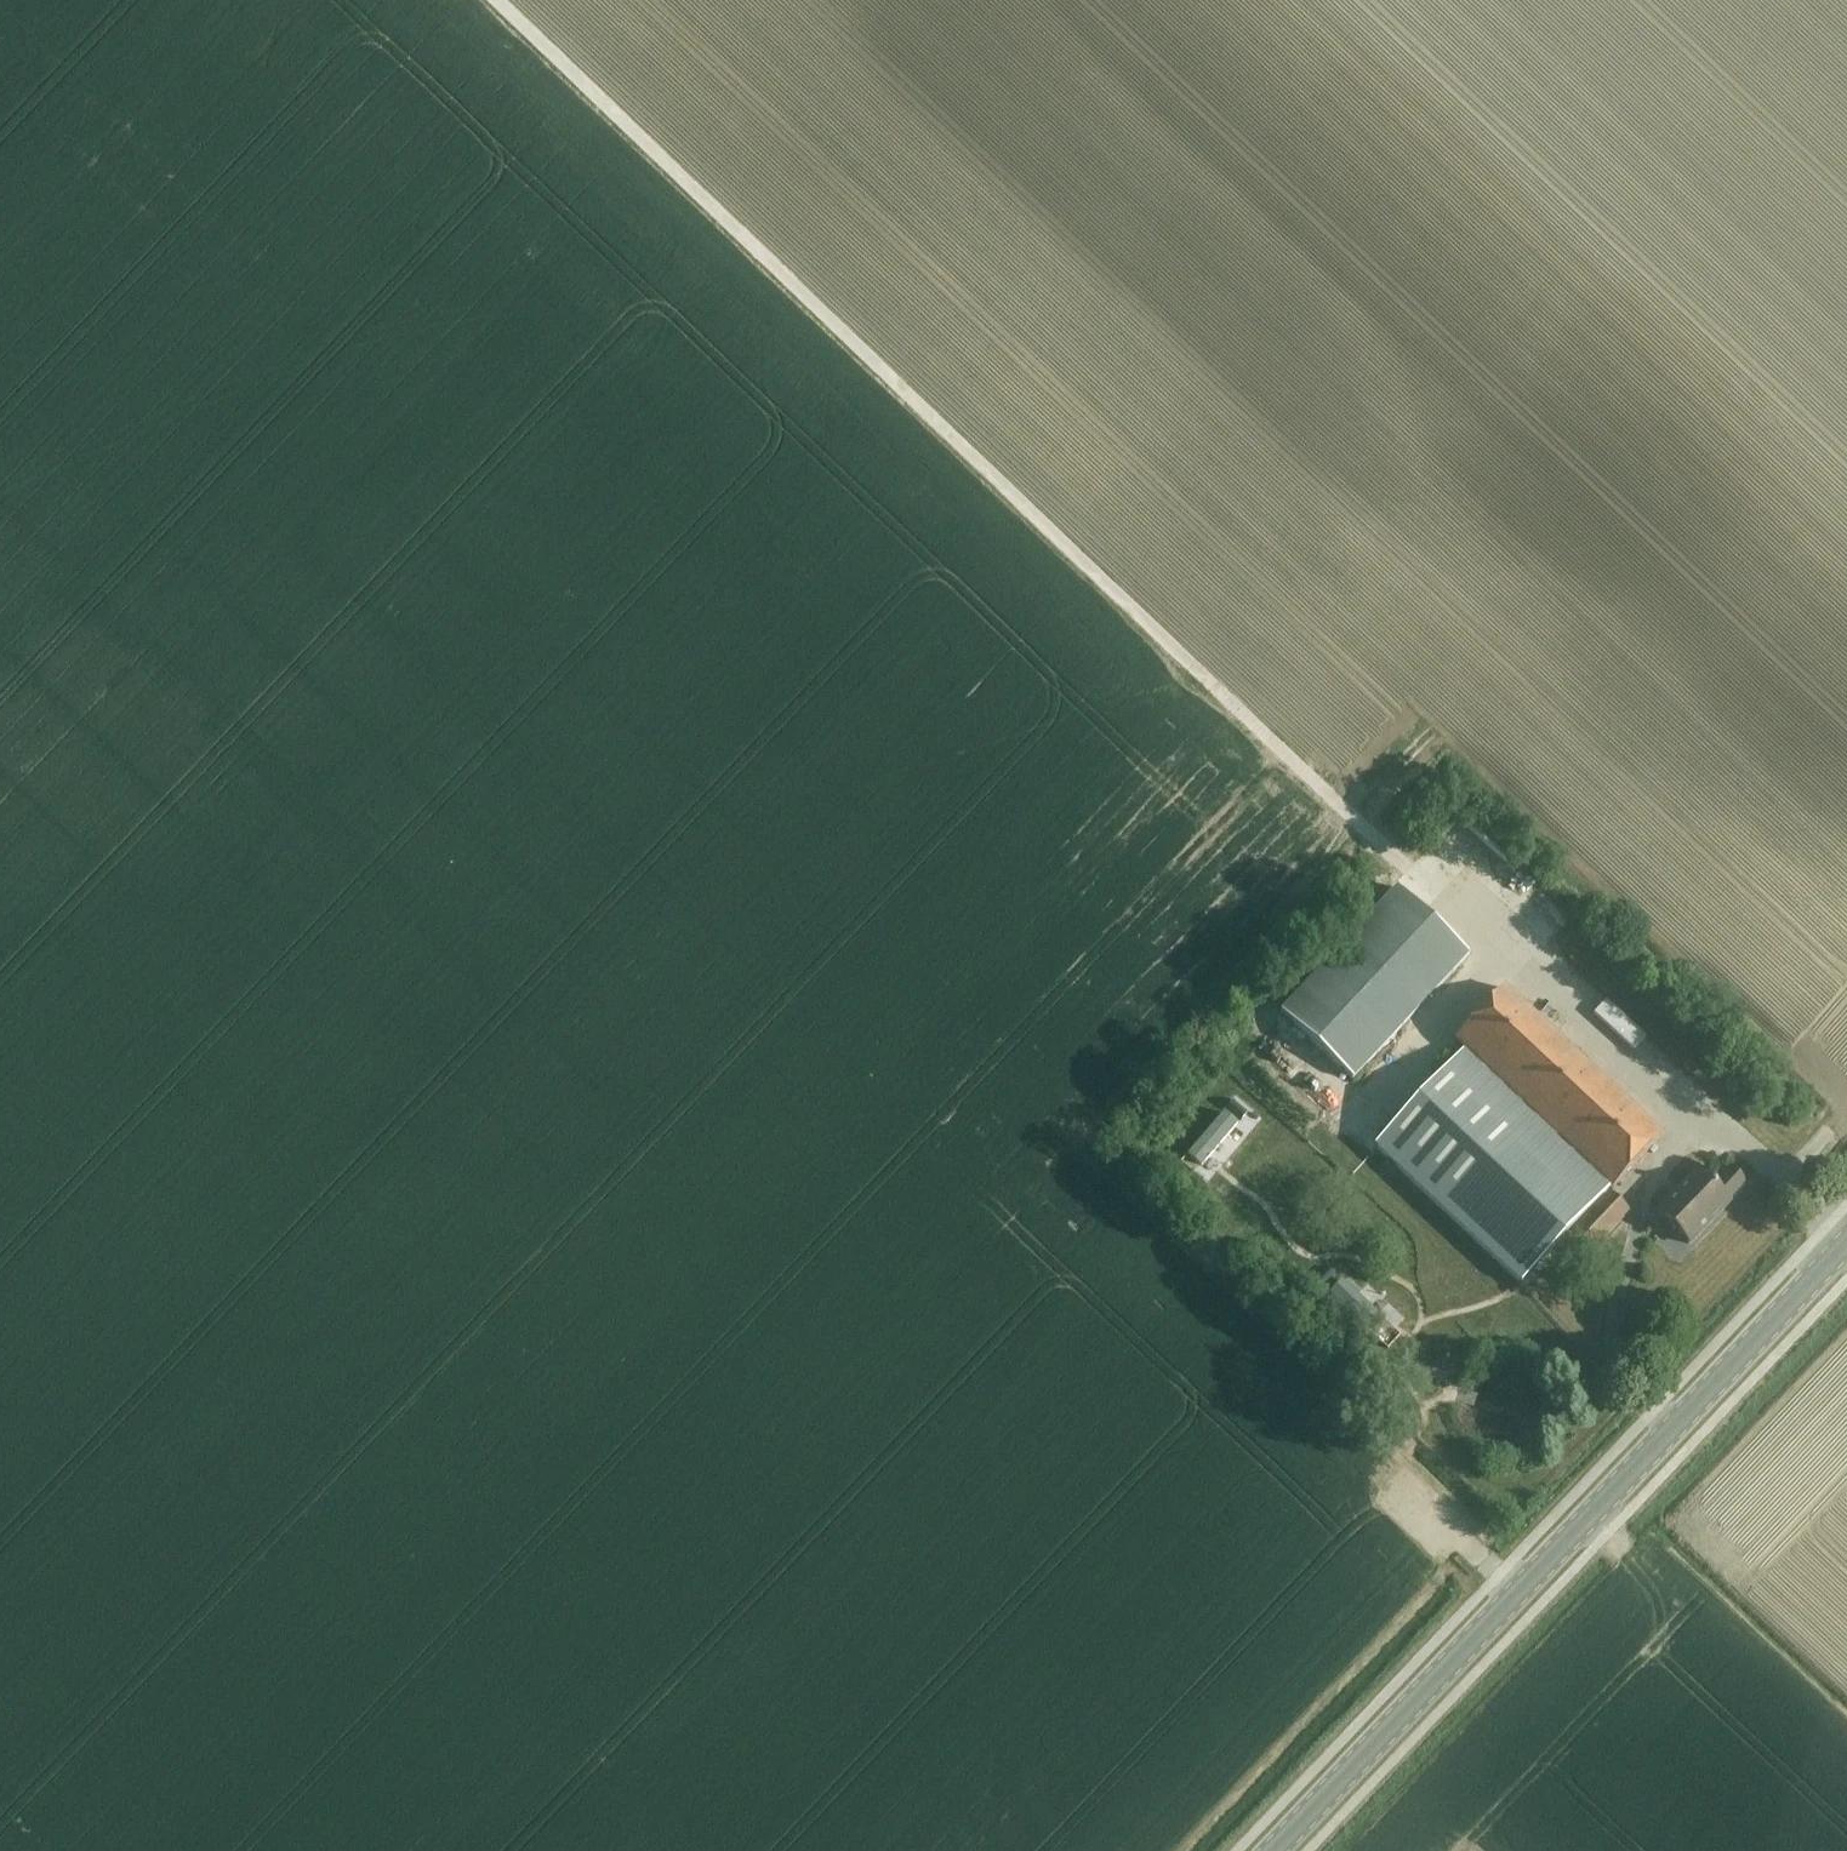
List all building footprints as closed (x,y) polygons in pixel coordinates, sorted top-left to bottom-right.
[(1352,1079),(1468,954),(1397,887),(1281,1013),(1352,1079)] [(1454,1041),(1466,1052),(1376,1148),(1518,1281),(1608,1185),(1612,1189),(1661,1135),(1504,987),(1454,1041)] [(1689,1243),(1745,1184),(1729,1168),(1711,1186),(1696,1172),(1657,1213),(1689,1243)] [(1592,1250),(1628,1212),(1608,1193),(1571,1231),(1592,1250)] [(1361,1335),(1377,1322),(1361,1303),(1345,1316),(1361,1335)]
